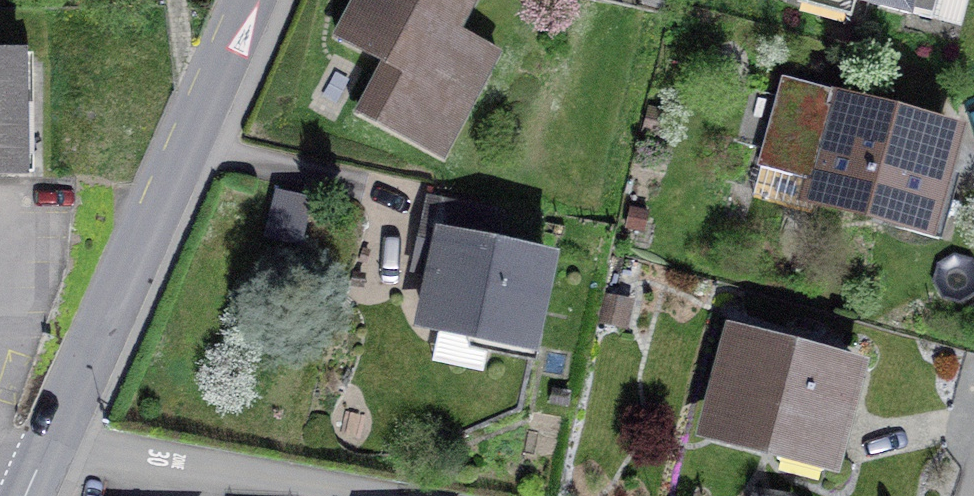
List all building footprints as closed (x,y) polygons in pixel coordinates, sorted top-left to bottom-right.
[(337,36),(386,62),(359,111),(442,156),(497,54),(457,32),(474,0),(356,0),(337,36)] [(937,0),(861,0),(931,19),(937,0)] [(20,174),(19,53),(0,53),(0,174),(20,174)] [(938,239),(954,184),(937,180),(949,138),(838,107),(837,111),(822,107),(826,94),(784,82),(760,166),(818,182),(815,192),(907,217),(903,229),(938,239)] [(490,334),(491,351),(527,359),(548,263),(484,249),(491,216),(430,203),(421,241),(441,245),(425,320),(490,334)] [(737,340),(714,428),(828,458),(851,371),(737,340)]
